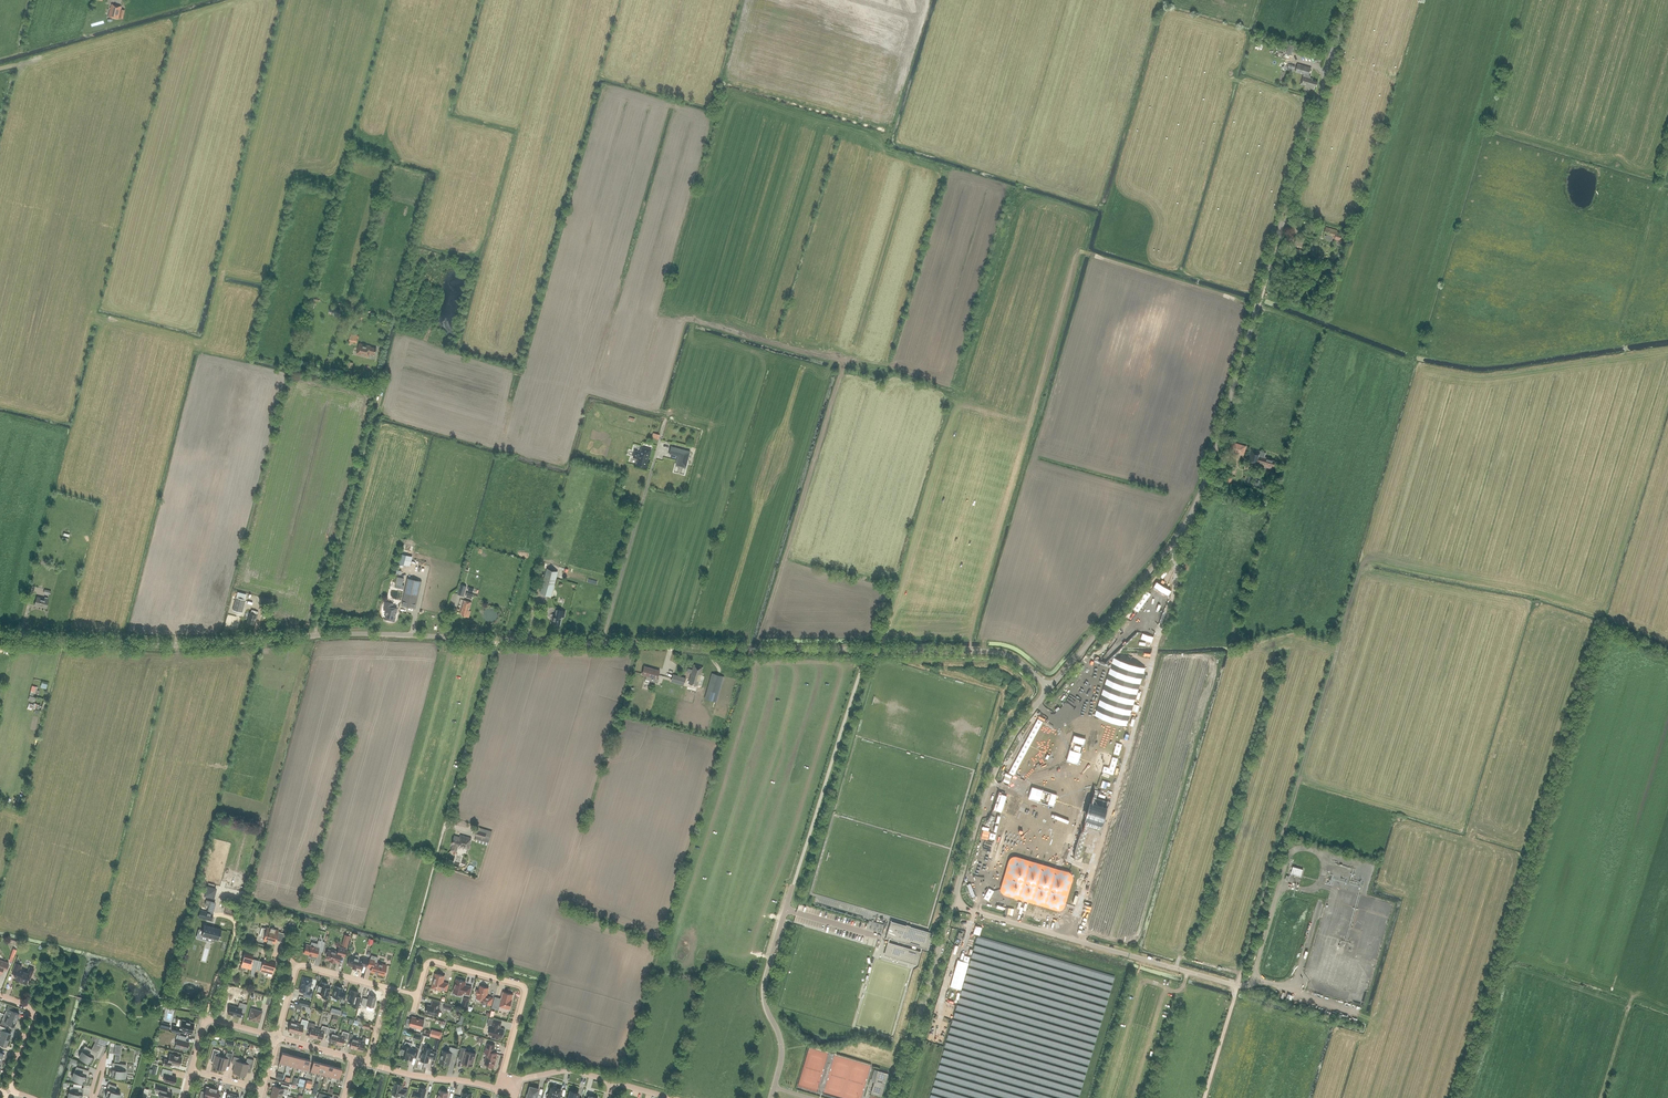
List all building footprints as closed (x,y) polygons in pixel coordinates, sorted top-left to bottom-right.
[(119,19),(121,6),(111,4),(108,17),(119,19)] [(1310,77),(1311,75),(1309,75),(1311,67),(1298,63),(1296,72),(1304,74),(1301,84),(1311,87),(1310,88),(1314,89),(1315,86),(1317,86),(1318,81),(1312,80),(1313,78),(1310,77)] [(1343,237),(1344,234),(1337,232),(1338,230),(1326,227),(1324,235),(1326,236),(1326,238),(1327,240),(1330,241),(1332,240),(1333,237),(1337,238),(1336,239),(1338,240),(1338,241),(1342,243),(1342,242),(1345,243),(1347,238),(1343,237)] [(1293,244),(1295,236),(1290,234),(1287,243),(1293,244)] [(1303,247),(1305,240),(1296,238),(1295,245),(1303,247)] [(340,310),(330,308),(329,311),(335,313),(335,316),(339,317),(340,310)] [(357,344),(359,336),(351,334),(349,345),(351,345),(352,342),(357,344)] [(371,346),(360,343),(357,354),(368,357),(370,353),(375,354),(377,348),(371,347),(371,346)] [(1244,455),(1247,446),(1232,442),(1230,451),(1234,452),(1234,451),(1240,453),(1240,454),(1244,455)] [(646,448),(642,447),(640,452),(635,450),(633,458),(638,459),(637,465),(646,468),(649,458),(650,458),(652,449),(646,447),(646,448)] [(689,454),(685,453),(686,450),(671,447),(669,453),(678,456),(676,465),(686,467),(689,454)] [(1274,466),(1276,462),(1270,460),(1270,459),(1265,457),(1266,454),(1252,449),(1248,460),(1267,466),(1267,468),(1272,469),(1273,466),(1274,466)] [(400,554),(398,564),(410,567),(411,561),(405,560),(406,555),(400,554)] [(552,596),(558,572),(547,568),(540,593),(552,596)] [(399,576),(397,587),(404,588),(406,577),(399,576)] [(416,609),(422,581),(408,578),(401,605),(402,606),(402,607),(406,608),(406,607),(416,609)] [(458,594),(463,596),(466,586),(460,584),(458,594)] [(245,599),(247,594),(238,592),(236,597),(233,610),(242,612),(245,600),(245,599)] [(47,608),(49,600),(37,597),(35,605),(47,608)] [(264,600),(264,599),(258,597),(257,600),(253,599),(253,602),(260,604),(268,606),(270,602),(264,600)] [(469,617),(471,611),(469,611),(472,602),(464,600),(461,613),(462,613),(462,615),(469,617)] [(397,613),(398,608),(393,607),(394,603),(385,601),(383,610),(386,611),(385,619),(395,621),(396,616),(397,613)] [(566,611),(557,609),(557,610),(556,610),(555,615),(553,614),(551,623),(560,625),(562,617),(564,617),(566,611)] [(255,614),(256,611),(252,610),(251,613),(250,613),(247,622),(254,624),(255,619),(256,619),(257,615),(255,614)] [(701,673),(703,667),(694,665),(692,670),(688,668),(687,672),(692,673),(689,684),(697,686),(701,673)] [(658,683),(659,679),(658,679),(660,671),(644,666),(645,667),(642,675),(647,676),(646,680),(658,683)] [(717,702),(724,677),(712,673),(705,699),(717,702)] [(684,685),(686,678),(674,675),(671,681),(684,685)] [(32,685),(30,695),(34,696),(34,693),(36,694),(36,693),(39,694),(40,690),(37,690),(38,687),(32,685)] [(471,838),(461,835),(460,837),(455,835),(452,844),(452,845),(451,850),(457,852),(458,846),(469,849),(471,842),(470,842),(471,838)] [(485,838),(477,836),(475,841),(488,845),(490,840),(485,838)] [(1301,877),(1303,869),(1293,866),(1291,874),(1301,877)] [(211,921),(213,913),(201,910),(199,917),(211,921)] [(888,933),(887,938),(927,950),(932,933),(891,921),(888,931),(887,931),(887,932),(888,933)] [(219,940),(222,929),(204,925),(202,935),(219,940)] [(270,929),(262,927),(260,936),(264,937),(263,940),(267,941),(267,942),(271,943),(272,942),(275,943),(276,940),(283,942),(285,933),(275,931),(275,929),(271,927),(270,929)] [(323,952),(325,942),(318,940),(318,943),(312,942),(311,945),(306,944),(304,953),(309,955),(312,956),(312,955),(317,957),(318,951),(323,952)] [(920,951),(889,942),(885,954),(917,964),(920,951)] [(344,957),(346,949),(339,947),(338,952),(336,952),(336,951),(331,949),(331,950),(329,950),(328,952),(327,952),(326,953),(325,955),(326,956),(327,957),(326,959),(329,960),(335,962),(339,963),(341,956),(344,957)] [(257,969),(259,960),(251,958),(253,952),(245,950),(243,959),(244,959),(242,966),(252,968),(251,971),(251,976),(255,977),(257,969)] [(359,958),(359,957),(358,956),(357,955),(356,955),(355,956),(355,957),(354,958),(350,957),(348,965),(360,968),(361,965),(366,967),(369,958),(363,957),(362,960),(359,959),(359,958)] [(376,963),(378,957),(372,956),(370,959),(368,966),(372,967),(371,971),(379,973),(379,974),(382,975),(382,974),(384,975),(384,972),(386,973),(387,972),(387,970),(387,968),(386,968),(386,966),(376,963)] [(671,958),(669,965),(673,966),(672,969),(683,973),(685,966),(678,964),(679,961),(671,958)] [(0,960),(0,974),(1,974),(3,969),(6,970),(9,963),(0,960)] [(259,960),(257,969),(268,972),(267,978),(271,979),(275,962),(268,961),(268,963),(259,960)] [(27,971),(19,968),(21,965),(16,963),(13,971),(16,972),(15,975),(15,976),(15,978),(17,978),(16,980),(26,984),(27,980),(30,981),(35,969),(29,967),(27,971)] [(667,972),(665,978),(673,981),(674,977),(681,979),(683,973),(672,969),(671,973),(667,972)] [(719,972),(716,980),(724,983),(723,986),(731,988),(732,984),(731,984),(734,977),(719,972)] [(443,982),(444,976),(436,974),(435,978),(434,978),(433,982),(434,982),(432,988),(440,990),(441,989),(447,991),(449,983),(443,982)] [(311,997),(313,991),(310,991),(312,980),(303,977),(299,990),(305,992),(304,995),(311,997)] [(665,978),(663,985),(667,986),(666,990),(677,993),(679,986),(672,984),(673,981),(665,978)] [(469,995),(472,987),(465,985),(465,982),(457,979),(454,992),(462,994),(462,993),(469,995)] [(317,989),(319,990),(318,993),(325,995),(324,998),(328,999),(330,989),(327,988),(328,984),(321,982),(320,985),(319,985),(318,985),(317,985),(315,989),(317,989)] [(344,1003),(346,993),(342,992),(343,988),(336,986),(333,996),(340,998),(341,998),(341,1002),(344,1003)] [(487,996),(489,988),(480,986),(479,990),(477,989),(476,994),(478,994),(477,998),(482,999),(481,1002),(491,1005),(493,998),(487,996)] [(713,990),(711,998),(725,1002),(727,994),(729,995),(730,991),(723,989),(722,992),(713,990)] [(355,1003),(354,1006),(358,1008),(361,997),(357,996),(358,992),(351,990),(348,1001),(355,1003)] [(662,992),(660,998),(660,999),(667,1001),(668,997),(675,999),(677,993),(666,990),(665,993),(662,992)] [(512,999),(513,994),(503,992),(502,999),(495,997),(492,1007),(499,1009),(500,1006),(509,1009),(512,999)] [(374,1007),(376,997),(369,995),(368,999),(366,999),(363,998),(361,1005),(367,1006),(367,1005),(374,1007)] [(466,997),(463,1006),(469,1008),(472,999),(466,997)] [(660,999),(659,1003),(662,1003),(660,1009),(660,1010),(671,1013),(673,1006),(666,1004),(667,1001),(660,999)] [(439,1008),(440,1003),(433,1001),(431,1006),(428,1005),(426,1013),(438,1016),(440,1008),(439,1008)] [(245,1012),(247,1004),(240,1002),(239,1007),(230,1005),(228,1013),(240,1017),(241,1011),(245,1012)] [(719,1013),(720,1008),(724,1009),(724,1006),(710,1002),(708,1010),(719,1013)] [(4,1014),(17,1020),(20,1014),(13,1011),(14,1008),(8,1005),(4,1014)] [(259,1022),(262,1011),(252,1008),(248,1019),(259,1022)] [(656,1015),(654,1019),(661,1021),(662,1018),(669,1020),(671,1013),(660,1010),(660,1009),(659,1009),(657,1016),(656,1015)] [(708,1010),(706,1017),(717,1020),(719,1013),(708,1010)] [(741,1011),(740,1014),(743,1015),(742,1019),(753,1022),(755,1015),(741,1011)] [(14,1026),(17,1020),(4,1014),(1,1024),(7,1026),(8,1023),(14,1026)] [(465,1016),(461,1015),(460,1020),(456,1023),(462,1025),(465,1016)] [(424,1020),(417,1018),(412,1016),(411,1019),(407,1018),(405,1027),(409,1028),(410,1025),(422,1029),(424,1020)] [(706,1017),(704,1024),(715,1028),(717,1020),(706,1017)] [(295,1033),(297,1023),(294,1022),(295,1018),(292,1018),(288,1031),(295,1033)] [(504,1034),(505,1030),(504,1030),(504,1029),(500,1028),(501,1021),(489,1018),(488,1025),(491,1026),(489,1034),(493,1035),(492,1037),(498,1039),(498,1037),(502,1038),(503,1034),(504,1034)] [(297,1023),(295,1033),(301,1035),(303,1028),(306,1029),(308,1021),(302,1019),(301,1024),(297,1023)] [(742,1019),(740,1027),(751,1030),(753,1022),(742,1019)] [(187,1021),(182,1020),(180,1027),(174,1025),(172,1031),(180,1033),(181,1030),(192,1033),(194,1023),(190,1022),(190,1021),(187,1020),(187,1021)] [(315,1039),(318,1029),(314,1028),(315,1024),(309,1022),(307,1029),(310,1030),(309,1037),(315,1039)] [(651,1029),(650,1033),(656,1035),(657,1032),(665,1034),(667,1027),(654,1023),(652,1030),(651,1029)] [(716,1036),(717,1033),(713,1032),(715,1028),(704,1024),(702,1032),(716,1036)] [(9,1040),(11,1034),(5,1031),(6,1028),(0,1026),(0,1033),(0,1034),(0,1037),(9,1040)] [(318,1029),(315,1039),(321,1040),(323,1034),(327,1034),(328,1027),(322,1026),(321,1029),(318,1029)] [(740,1027),(738,1034),(749,1037),(751,1030),(740,1027)] [(336,1044),(338,1034),(335,1033),(336,1029),(330,1028),(328,1035),(331,1036),(329,1042),(336,1044)] [(431,1030),(430,1036),(433,1036),(438,1038),(441,1038),(442,1032),(431,1030)] [(338,1034),(336,1044),(342,1046),(344,1039),(347,1040),(349,1033),(343,1031),(342,1035),(338,1034)] [(356,1050),(359,1040),(352,1038),(353,1034),(350,1033),(348,1040),(351,1041),(350,1048),(356,1050)] [(187,1049),(189,1042),(186,1041),(187,1037),(177,1034),(176,1039),(177,1039),(175,1046),(187,1049)] [(733,1038),(732,1041),(746,1045),(749,1037),(738,1034),(736,1039),(733,1038)] [(9,1040),(0,1037),(0,1044),(7,1046),(9,1040)] [(102,1045),(104,1046),(108,1040),(99,1037),(99,1038),(97,1042),(102,1045)] [(359,1040),(356,1050),(362,1051),(366,1038),(363,1037),(362,1040),(359,1040)] [(649,1037),(648,1040),(651,1041),(649,1047),(660,1051),(660,1050),(662,1044),(655,1042),(656,1039),(649,1037)] [(418,1050),(412,1048),(412,1047),(411,1047),(412,1044),(405,1041),(403,1049),(402,1049),(401,1053),(402,1053),(401,1057),(409,1059),(410,1056),(416,1057),(418,1050)] [(495,1065),(496,1061),(495,1061),(497,1053),(493,1052),(495,1045),(487,1043),(485,1053),(487,1053),(485,1058),(486,1058),(485,1064),(494,1066),(494,1065),(495,1065)] [(96,1051),(85,1046),(82,1051),(78,1057),(88,1062),(91,1064),(93,1060),(94,1060),(98,1052),(96,1051)] [(435,1060),(437,1052),(431,1051),(432,1049),(424,1047),(420,1060),(428,1062),(429,1058),(435,1060)] [(457,1048),(450,1047),(449,1052),(443,1050),(440,1062),(449,1065),(449,1064),(451,1055),(456,1056),(458,1048),(457,1048)] [(473,1066),(476,1053),(466,1051),(466,1049),(462,1047),(459,1059),(463,1060),(462,1063),(473,1066)] [(644,1053),(643,1057),(650,1059),(651,1055),(658,1057),(660,1051),(660,1050),(660,1051),(649,1047),(647,1047),(645,1053),(644,1053)] [(219,1068),(222,1057),(218,1056),(220,1051),(214,1049),(211,1057),(214,1058),(212,1066),(219,1068)] [(222,1057),(219,1068),(225,1070),(227,1062),(230,1063),(233,1054),(227,1052),(225,1058),(222,1057)] [(287,1065),(290,1055),(282,1053),(279,1066),(281,1067),(282,1064),(287,1065)] [(179,1065),(182,1057),(170,1054),(169,1060),(165,1059),(164,1065),(170,1066),(171,1063),(179,1065)] [(294,1067),(296,1056),(290,1055),(287,1065),(286,1068),(288,1069),(289,1066),(294,1067)] [(301,1069),(303,1058),(296,1056),(294,1067),(298,1068),(298,1071),(300,1072),(301,1069)] [(239,1074),(242,1062),(239,1062),(240,1058),(234,1057),(232,1063),(235,1064),(233,1072),(239,1074)] [(694,1057),(692,1063),(702,1066),(704,1060),(694,1057)] [(242,1062),(239,1074),(246,1075),(248,1068),(252,1069),(254,1060),(247,1058),(246,1063),(242,1062)] [(301,1069),(305,1070),(304,1073),(307,1074),(311,1060),(303,1058),(301,1069)] [(641,1063),(638,1071),(653,1075),(655,1067),(647,1065),(648,1062),(642,1060),(641,1063)] [(318,1073),(321,1063),(314,1061),(310,1075),(312,1075),(313,1072),(318,1073)] [(126,1078),(127,1070),(126,1070),(126,1064),(115,1063),(112,1062),(112,1069),(111,1076),(115,1076),(126,1078)] [(325,1075),(328,1065),(321,1063),(318,1073),(317,1077),(319,1077),(320,1074),(325,1075)] [(692,1063),(690,1068),(702,1072),(703,1066),(702,1066),(692,1063)] [(332,1077),(335,1067),(328,1065),(325,1075),(330,1077),(329,1080),(331,1081),(332,1077)] [(87,1070),(76,1067),(75,1072),(74,1072),(71,1079),(82,1082),(85,1083),(86,1079),(87,1079),(90,1071),(88,1070),(87,1070)] [(332,1077),(337,1078),(336,1082),(338,1082),(342,1069),(335,1067),(332,1077)] [(728,1067),(726,1073),(736,1076),(738,1070),(728,1067)] [(174,1084),(176,1077),(172,1075),(173,1071),(163,1068),(161,1076),(165,1077),(164,1081),(174,1084)] [(690,1068),(689,1074),(699,1077),(700,1077),(702,1072),(690,1068)] [(872,1093),(881,1095),(881,1096),(888,1073),(878,1070),(878,1071),(872,1093)] [(726,1073),(725,1079),(735,1081),(736,1076),(726,1073)] [(689,1074),(687,1079),(697,1082),(699,1077),(689,1074)] [(687,1079),(686,1085),(697,1088),(699,1082),(697,1082),(687,1079)] [(723,1084),(733,1087),(735,1081),(725,1079),(723,1084)] [(121,1094),(115,1092),(117,1086),(111,1084),(109,1083),(107,1090),(105,1096),(108,1097),(110,1097),(120,1097),(121,1094)] [(406,1097),(408,1090),(402,1089),(403,1085),(395,1083),(392,1094),(400,1096),(400,1095),(406,1097)] [(722,1083),(720,1089),(732,1092),(733,1087),(723,1084),(722,1083)] [(157,1084),(156,1091),(160,1092),(159,1097),(160,1097),(171,1097),(172,1092),(167,1090),(168,1087),(157,1084)] [(281,1088),(273,1086),(272,1092),(283,1095),(287,1096),(289,1086),(282,1084),(281,1088)] [(70,1086),(69,1092),(68,1092),(68,1097),(82,1097),(83,1097),(84,1088),(82,1088),(70,1086)] [(213,1088),(206,1086),(205,1092),(201,1091),(199,1097),(210,1097),(213,1088)] [(427,1089),(419,1087),(418,1091),(413,1089),(411,1097),(415,1097),(424,1097),(427,1089)] [(525,1097),(540,1097),(536,1096),(539,1088),(534,1087),(533,1088),(530,1087),(528,1093),(527,1093),(525,1097)] [(564,1097),(559,1096),(561,1090),(556,1088),(557,1088),(553,1087),(552,1087),(550,1094),(549,1094),(548,1094),(547,1094),(546,1095),(546,1097),(547,1097),(563,1097),(564,1097)] [(213,1088),(210,1097),(221,1097),(218,1096),(220,1090),(213,1088)] [(720,1089),(719,1095),(730,1097),(732,1092),(720,1089)]
